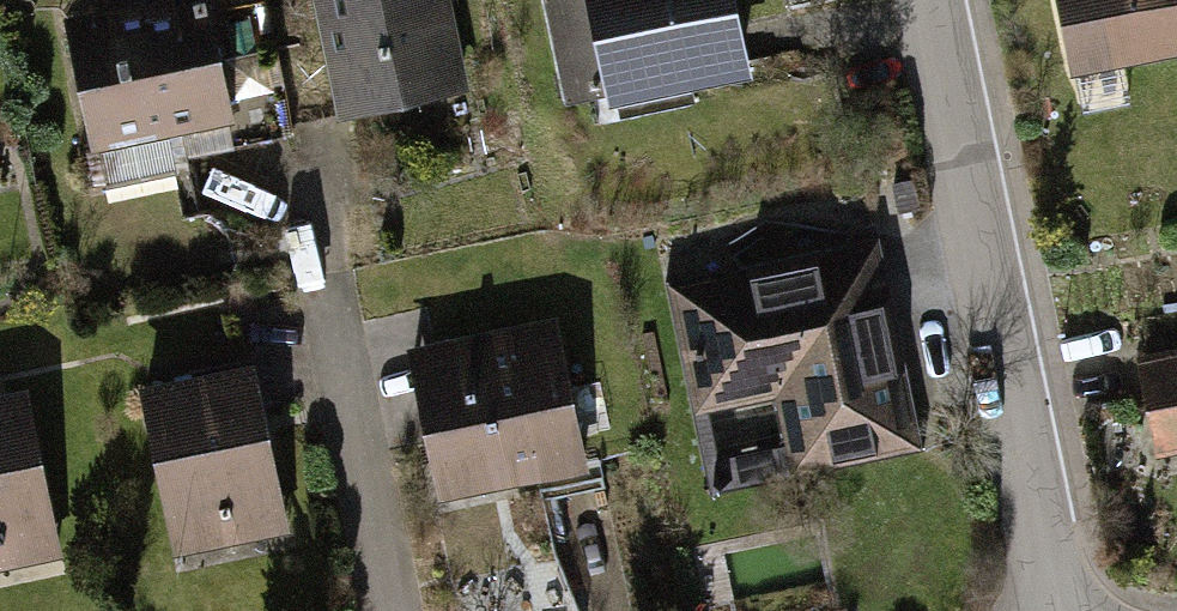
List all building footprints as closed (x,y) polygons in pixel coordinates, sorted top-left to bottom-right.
[(75,10),(109,189),(200,172),(192,128),(245,118),(223,0),(125,0),(75,10)] [(351,120),(480,94),(461,0),(326,0),(351,120)] [(571,110),(602,104),(606,124),(702,104),(698,84),(763,72),(748,0),(549,0),(571,110)] [(1076,66),(1176,46),(1176,0),(1063,0),(1076,66)] [(881,237),(669,287),(699,417),(770,401),(791,487),(932,454),(881,237)] [(564,316),(411,344),(442,519),(517,505),(511,475),(590,461),(564,316)] [(1142,345),(1160,453),(1176,450),(1176,339),(1142,345)] [(265,356),(142,380),(180,569),(303,545),(265,356)] [(0,386),(0,579),(75,564),(40,379),(0,386)]
